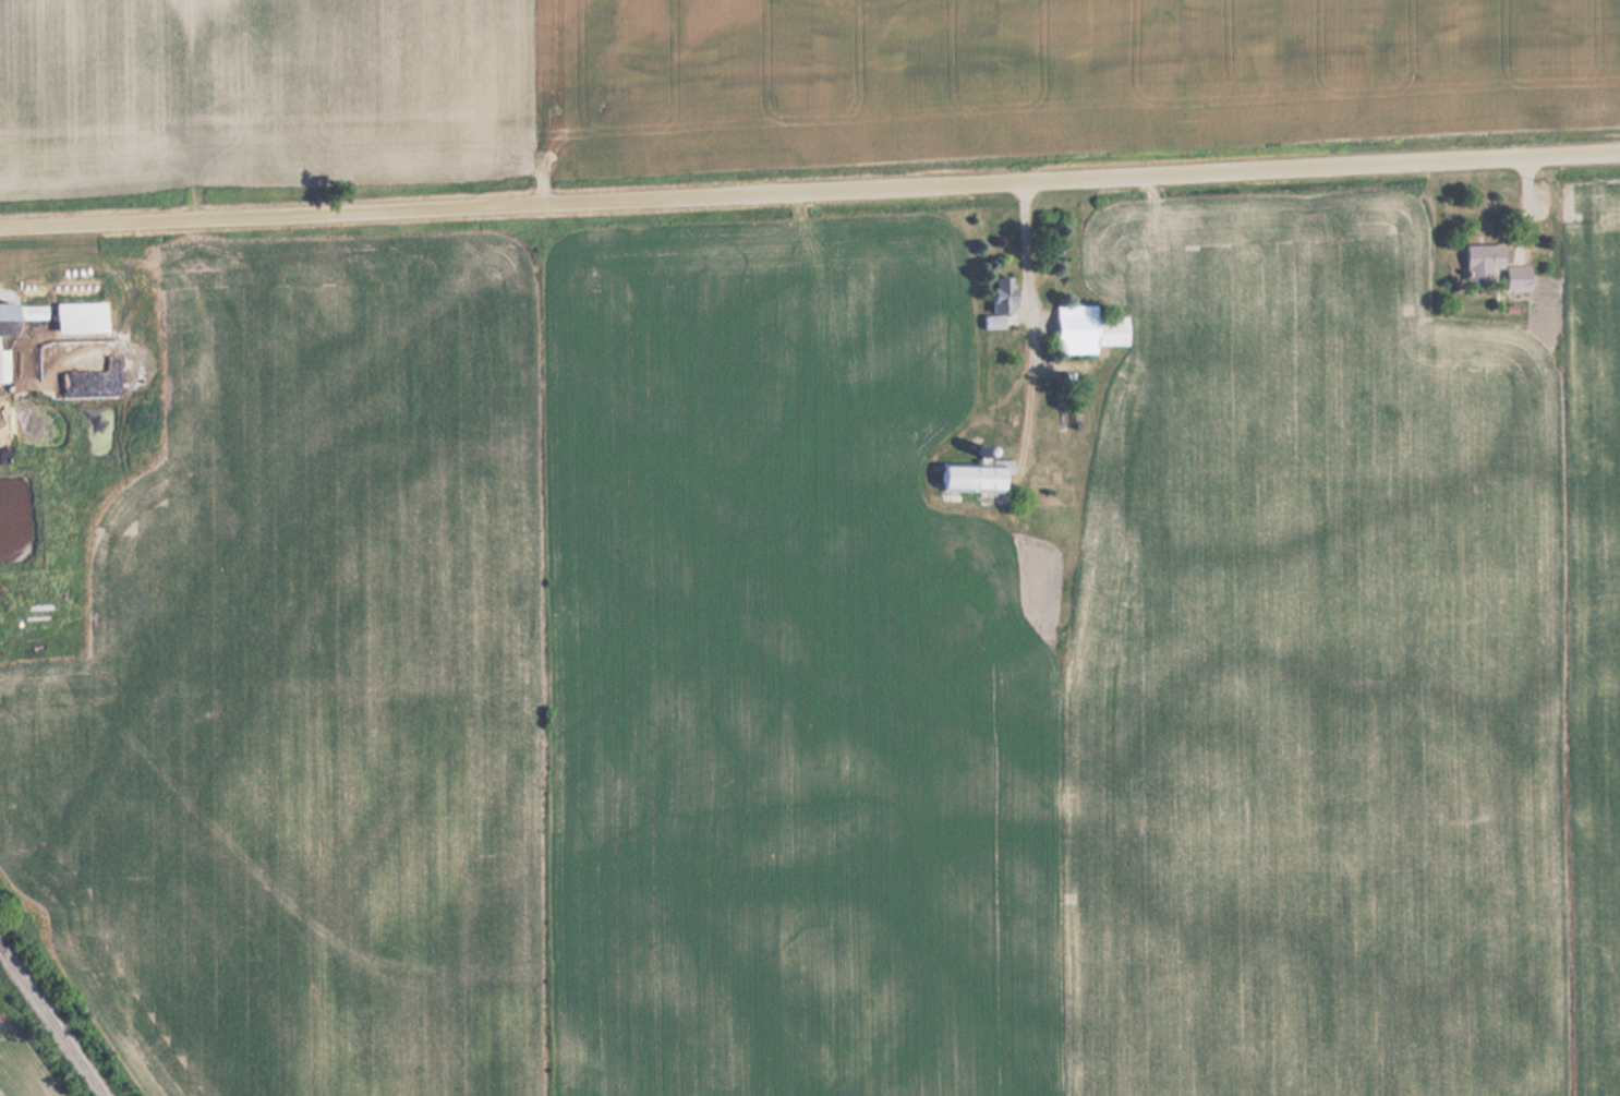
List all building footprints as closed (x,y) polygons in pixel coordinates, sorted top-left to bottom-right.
[(1461,243),(1463,278),(1487,277),(1486,264),(1497,264),(1496,242),(1461,243)] [(1502,265),(1503,287),(1525,286),(1524,265),(1502,265)] [(984,285),(986,313),(1001,312),(1000,302),(1008,302),(1008,285),(1003,285),(1003,275),(989,275),(989,285),(984,285)] [(53,302),(100,302),(100,330),(53,330),(53,302)] [(1052,315),(1054,351),(1092,350),(1091,342),(1123,341),(1122,312),(1052,315)] [(939,465),(940,491),(1000,490),(999,470),(1013,470),(1012,457),(990,457),(990,462),(939,465)]
